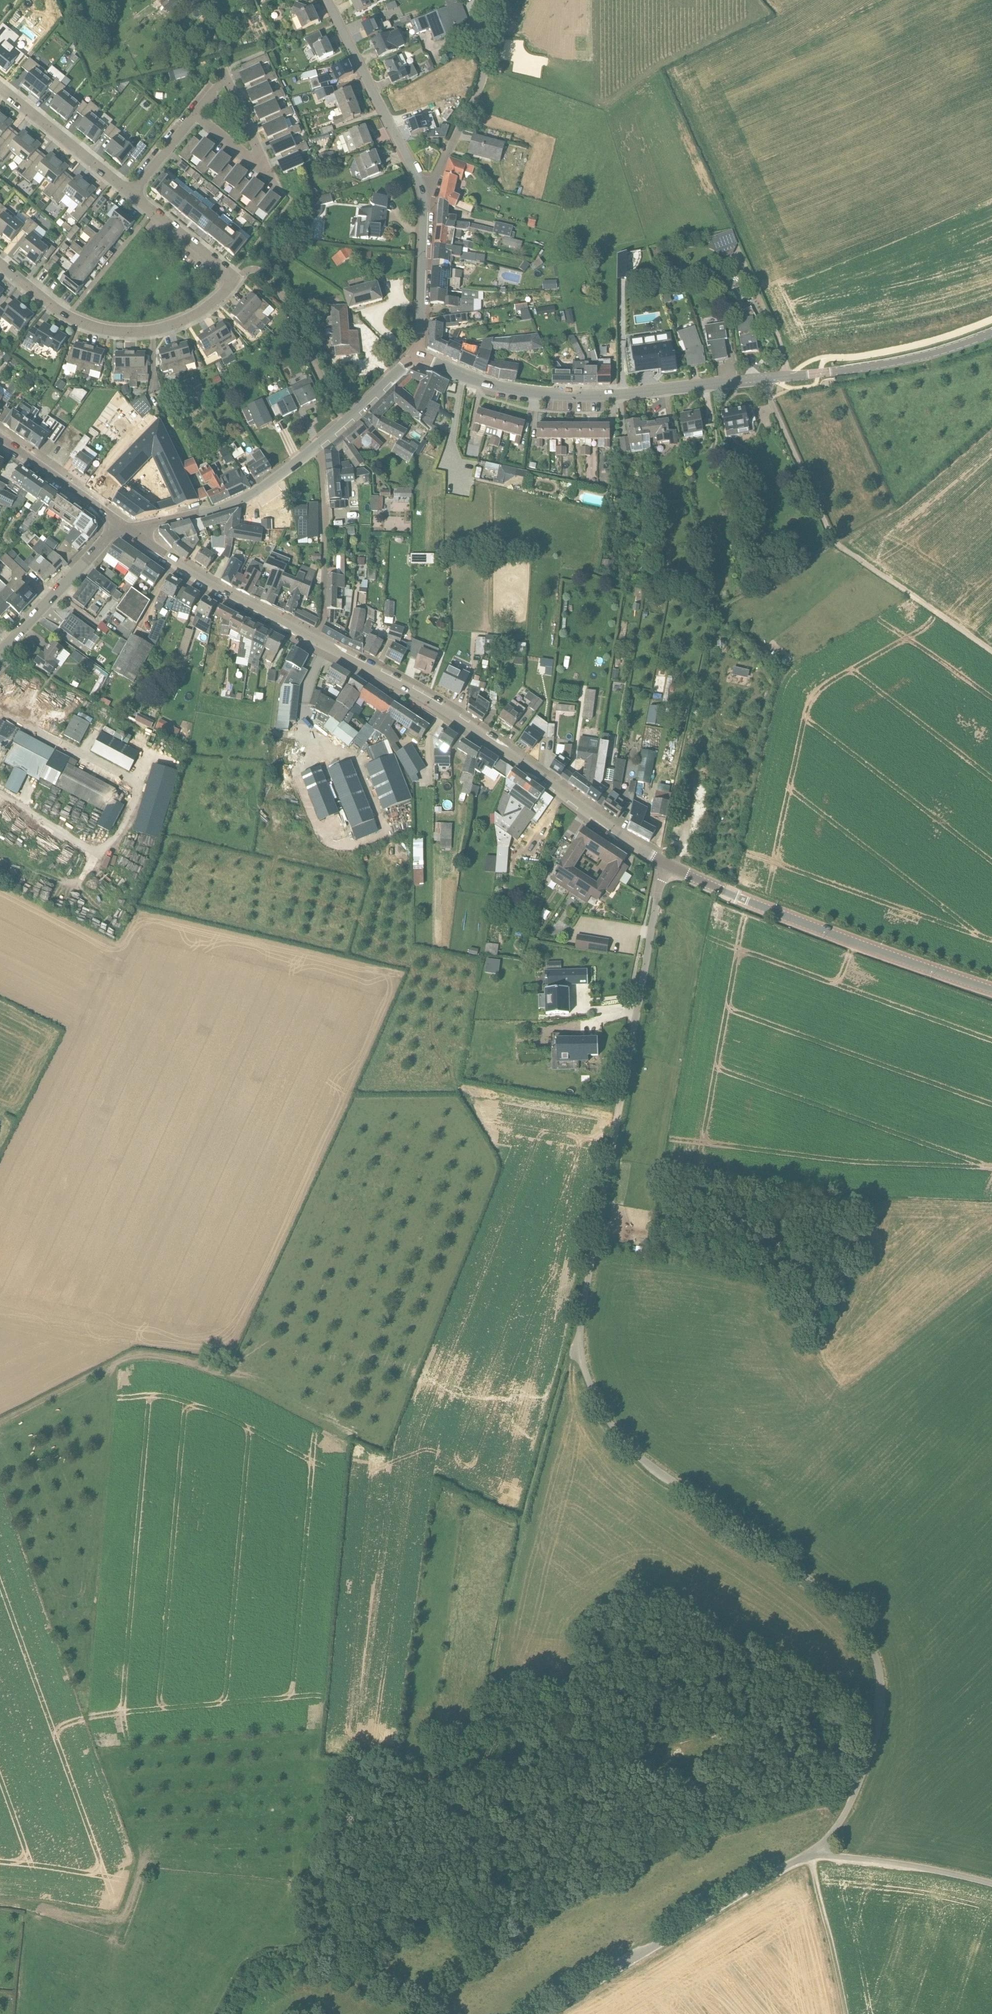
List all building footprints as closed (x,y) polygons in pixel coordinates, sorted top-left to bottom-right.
[(178,2),(176,0),(161,0),(158,2),(165,12),(178,2)] [(375,0),(351,0),(354,7),(356,6),(359,12),(371,7),(370,6),(377,4),(375,0)] [(461,3),(411,22),(416,35),(430,29),(435,41),(450,36),(451,38),(468,32),(465,25),(465,24),(468,22),(461,3)] [(305,11),(304,9),(305,7),(296,4),(292,14),(297,16),(303,29),(319,22),(312,8),(305,11)] [(402,24),(411,22),(409,16),(400,18),(402,24)] [(368,38),(381,32),(392,28),(389,21),(383,24),(381,18),(363,25),(368,38)] [(0,29),(0,67),(6,72),(15,61),(18,64),(24,56),(13,46),(3,38),(10,30),(3,25),(0,29)] [(405,46),(398,31),(390,35),(390,34),(372,42),(379,58),(397,50),(397,49),(405,46)] [(323,41),(319,33),(306,39),(311,47),(313,46),(318,57),(320,60),(334,54),(327,40),(323,41)] [(265,78),(264,77),(260,66),(270,62),(267,55),(242,66),(245,72),(240,75),(245,87),(250,85),(265,78)] [(408,67),(402,55),(397,58),(397,57),(386,62),(392,75),(389,76),(392,84),(407,77),(408,80),(418,75),(413,65),(408,67)] [(22,85),(31,92),(47,73),(30,59),(22,68),(31,75),(22,85)] [(434,67),(431,62),(426,65),(428,70),(434,67)] [(354,74),(349,63),(332,70),(334,74),(337,80),(337,81),(354,74)] [(54,67),(49,73),(62,83),(67,77),(54,67)] [(191,76),(189,67),(174,71),(176,80),(191,76)] [(316,76),(315,71),(302,74),(303,80),(316,77),(316,76)] [(275,72),(264,77),(265,78),(250,85),(252,90),(248,92),(253,104),(258,102),(273,96),(272,95),(268,84),(278,79),(275,72)] [(31,92),(40,99),(48,89),(53,93),(61,84),(47,73),(31,92)] [(318,79),(310,81),(313,89),(321,87),(322,89),(329,87),(328,83),(330,82),(337,80),(334,74),(318,79)] [(120,95),(130,82),(119,85),(115,90),(120,95)] [(66,88),(61,84),(53,93),(58,97),(50,108),(59,115),(72,98),(63,92),(66,88)] [(332,87),(316,92),(319,102),(325,99),(328,105),(337,101),(340,108),(356,102),(351,89),(343,92),(335,95),(332,87)] [(258,102),(260,108),(256,110),(261,122),(265,120),(280,113),(280,112),(275,102),(286,97),(283,90),(272,95),(273,96),(258,102)] [(88,106),(83,102),(80,105),(72,98),(59,115),(67,121),(76,111),(81,115),(88,106)] [(301,102),(299,98),(292,100),(294,106),(297,105),(296,103),(301,102)] [(343,116),(333,119),(336,125),(345,122),(354,119),(354,118),(361,115),(356,102),(340,108),(343,116)] [(91,103),(88,106),(81,115),(86,120),(78,130),(86,137),(99,121),(95,117),(100,110),(91,103)] [(269,139),(273,137),(288,131),(288,130),(283,119),(294,115),(291,108),(280,112),(280,113),(265,120),(268,125),(263,127),(269,139)] [(93,129),(86,137),(90,140),(95,144),(99,139),(103,134),(108,138),(116,128),(127,114),(122,109),(113,120),(105,114),(99,121),(93,129)] [(436,129),(432,115),(407,123),(411,136),(428,131),(428,138),(446,138),(450,126),(440,125),(439,129),(436,129)] [(15,131),(14,131),(13,133),(8,129),(13,123),(8,118),(7,120),(3,117),(0,121),(0,149),(15,131)] [(296,148),(295,148),(291,137),(301,132),(298,125),(288,130),(288,131),(273,137),(276,143),(271,145),(276,157),(281,155),(296,148)] [(320,130),(322,135),(334,131),(332,126),(320,130)] [(349,153),(356,150),(372,144),(365,127),(351,133),(343,136),(349,153)] [(108,138),(113,142),(105,152),(113,159),(114,159),(127,143),(119,136),(122,133),(116,128),(108,138)] [(15,131),(0,149),(0,159),(3,161),(11,151),(17,156),(31,140),(27,137),(28,135),(23,131),(18,137),(13,133),(15,132),(15,131)] [(310,139),(311,143),(330,137),(329,133),(310,139)] [(469,153),(491,159),(491,160),(500,163),(505,144),(474,136),(469,153)] [(197,159),(201,162),(202,162),(211,151),(214,147),(205,140),(201,144),(200,143),(200,142),(194,138),(179,156),(187,163),(193,156),(197,159)] [(34,143),(31,140),(17,156),(24,161),(15,171),(23,177),(42,154),(42,153),(40,155),(36,152),(41,145),(36,141),(34,143)] [(127,143),(114,159),(122,166),(131,156),(136,160),(147,147),(141,142),(135,150),(127,143)] [(306,143),(295,148),(296,148),(281,155),(283,160),(279,162),(284,174),(303,166),(298,154),(309,150),(306,143)] [(218,176),(227,164),(228,165),(231,161),(221,153),(218,158),(216,156),(217,156),(211,151),(202,162),(201,162),(195,169),(204,176),(209,169),(218,176)] [(330,160),(328,152),(319,155),(321,162),(330,160)] [(381,166),(375,152),(370,155),(370,154),(355,160),(363,180),(381,172),(379,166),(381,166)] [(43,154),(42,154),(23,177),(31,183),(39,173),(45,178),(58,162),(54,159),(56,157),(51,153),(46,159),(41,156),(43,154)] [(467,165),(450,159),(445,175),(457,179),(462,180),(467,165)] [(185,173),(189,168),(180,160),(176,165),(185,173)] [(62,165),(58,162),(45,178),(51,183),(43,193),(51,199),(70,176),(69,176),(68,177),(63,174),(69,167),(63,163),(62,165)] [(234,189),(235,190),(244,178),(247,174),(238,166),(234,171),(233,170),(233,169),(228,165),(227,164),(218,176),(212,183),(220,189),(226,182),(234,189)] [(187,174),(192,178),(196,173),(191,169),(187,174)] [(192,178),(197,182),(201,177),(196,173),(192,178)] [(70,176),(51,199),(58,206),(66,196),(72,201),(86,184),(82,181),(84,179),(78,175),(73,182),(68,178),(70,176)] [(162,197),(173,183),(174,183),(164,175),(152,190),(161,198),(162,197)] [(449,205),(455,208),(460,197),(453,195),(457,179),(445,175),(440,200),(449,205)] [(234,189),(229,196),(237,203),(242,195),(247,199),(251,202),(260,191),(261,191),(264,187),(259,184),(254,180),(251,184),(249,183),(250,182),(244,178),(235,190),(234,189)] [(182,190),(173,183),(162,197),(171,204),(182,190)] [(89,187),(86,184),(72,201),(79,206),(71,216),(78,222),(98,199),(97,198),(95,200),(91,196),(96,190),(91,185),(89,187)] [(205,189),(210,193),(214,188),(210,184),(205,189)] [(210,193),(215,197),(219,192),(214,188),(210,193)] [(313,188),(309,192),(314,197),(318,192),(313,188)] [(191,197),(182,190),(171,204),(180,212),(191,197)] [(266,196),(261,191),(260,191),(251,202),(245,209),(253,216),(259,209),(268,216),(280,201),(271,193),(267,198),(266,196)] [(321,206),(333,202),(331,194),(311,200),(310,219),(311,219),(313,219),(314,219),(315,218),(316,218),(317,217),(318,217),(319,216),(319,215),(320,215),(321,214),(321,213),(322,211),(322,210),(322,208),(322,207),(321,206)] [(380,238),(381,222),(384,222),(385,221),(388,198),(384,194),(381,196),(374,196),(374,197),(372,198),(371,200),(371,202),(371,204),(373,205),(373,207),(375,207),(374,211),(359,210),(358,222),(360,225),(359,238),(369,239),(369,238),(380,238)] [(99,211),(107,201),(102,197),(94,207),(99,211)] [(189,220),(201,205),(191,197),(180,212),(179,212),(189,220)] [(229,208),(233,203),(228,199),(224,204),(229,208)] [(42,210),(46,205),(41,200),(36,206),(42,210)] [(476,230),(477,231),(479,231),(480,226),(470,224),(470,225),(456,223),(457,217),(448,215),(449,205),(440,200),(438,208),(437,227),(455,229),(457,230),(462,230),(465,231),(467,230),(469,229),(475,230),(476,230)] [(229,208),(233,211),(238,206),(233,203),(229,208)] [(210,212),(201,205),(189,220),(198,227),(210,212)] [(15,219),(16,217),(3,207),(0,210),(0,236),(1,237),(15,219)] [(125,231),(127,232),(134,223),(119,211),(111,220),(112,220),(125,231)] [(220,220),(210,212),(198,227),(207,235),(208,234),(219,220),(220,220)] [(246,213),(242,219),(247,222),(251,217),(246,213)] [(43,214),(38,219),(46,227),(51,222),(43,214)] [(252,226),(256,221),(251,217),(247,222),(252,226)] [(534,228),(537,219),(530,217),(528,226),(529,227),(534,228)] [(86,227),(90,222),(85,218),(81,223),(86,227)] [(24,225),(15,219),(1,237),(3,235),(11,242),(21,230),(25,233),(34,223),(29,219),(24,225)] [(120,237),(125,231),(112,220),(107,227),(120,237)] [(217,241),(228,227),(219,220),(208,234),(217,241)] [(65,222),(61,227),(69,233),(73,229),(71,227),(67,224),(65,222)] [(496,222),(494,229),(493,234),(510,238),(513,227),(496,222)] [(39,227),(34,223),(25,233),(30,237),(20,249),(29,256),(27,258),(42,240),(33,233),(39,227)] [(228,227),(217,241),(225,249),(237,234),(241,230),(240,230),(232,223),(228,227)] [(71,232),(75,235),(80,230),(75,226),(71,232)] [(89,246),(108,262),(113,255),(109,251),(114,244),(101,234),(99,236),(87,227),(83,233),(93,241),(89,246)] [(114,244),(120,237),(107,227),(101,234),(114,244)] [(435,245),(452,247),(462,248),(463,249),(467,249),(473,250),(475,243),(463,241),(463,243),(453,241),(454,238),(455,229),(437,227),(435,245)] [(461,239),(462,230),(457,230),(455,229),(454,238),(461,239)] [(712,241),(716,252),(737,245),(732,230),(710,238),(712,241)] [(75,235),(71,232),(66,237),(71,241),(75,235)] [(247,242),(237,234),(225,249),(235,257),(247,242)] [(43,239),(42,240),(27,258),(36,265),(43,257),(48,260),(56,250),(43,239)] [(523,242),(511,239),(509,246),(521,249),(523,242)] [(79,261),(92,271),(98,265),(102,268),(108,262),(89,246),(85,252),(74,243),(70,249),(81,258),(79,261)] [(66,252),(69,248),(64,244),(61,248),(66,252)] [(453,257),(461,257),(462,248),(452,247),(435,245),(434,261),(449,262),(453,262),(453,257)] [(463,249),(462,248),(461,257),(460,260),(475,262),(476,255),(466,253),(462,253),(463,249)] [(279,262),(288,260),(286,250),(277,252),(279,262)] [(343,263),(350,258),(344,250),(337,255),(343,263)] [(627,280),(627,253),(618,255),(617,280),(627,280)] [(55,255),(52,259),(57,263),(60,259),(55,255)] [(57,263),(52,259),(44,269),(49,273),(57,263)] [(74,267),(87,278),(92,271),(79,261),(74,267)] [(434,261),(434,269),(432,291),(446,292),(447,288),(448,270),(449,262),(434,261)] [(525,261),(519,269),(525,273),(530,265),(525,261)] [(81,285),(87,278),(74,267),(68,274),(81,285)] [(507,269),(505,277),(521,280),(523,272),(507,269)] [(447,288),(458,288),(459,278),(455,277),(456,270),(448,270),(447,288)] [(83,286),(81,285),(68,274),(60,283),(76,295),(83,286)] [(379,289),(377,284),(345,292),(349,308),(351,309),(382,300),(379,289)] [(461,300),(459,300),(459,308),(461,308),(460,315),(467,314),(471,313),(474,313),(474,300),(478,300),(478,296),(478,291),(473,291),(473,290),(462,289),(461,300)] [(446,298),(446,292),(432,291),(431,304),(445,304),(446,298)] [(240,303),(266,327),(271,322),(268,319),(275,311),(259,297),(257,299),(252,293),(246,299),(245,298),(240,303)] [(459,308),(459,300),(459,299),(448,299),(446,298),(445,304),(445,308),(459,308)] [(22,306),(16,301),(10,308),(5,304),(0,309),(0,318),(2,319),(5,315),(14,323),(12,325),(20,332),(34,315),(22,306)] [(266,327),(240,303),(236,308),(237,309),(232,315),(237,320),(236,322),(246,332),(247,332),(253,324),(261,332),(266,327)] [(515,312),(525,311),(529,310),(528,304),(515,306),(515,312)] [(348,332),(346,307),(332,308),(333,319),(326,319),(327,327),(333,326),(336,356),(359,354),(357,331),(348,332)] [(758,321),(751,308),(742,313),(740,308),(739,309),(739,311),(733,314),(735,323),(737,322),(742,353),(758,351),(753,324),(758,321)] [(467,314),(460,315),(441,317),(441,318),(430,319),(429,325),(443,325),(442,329),(459,326),(458,324),(468,322),(467,314)] [(209,329),(225,353),(230,350),(228,346),(237,340),(229,328),(227,329),(223,322),(216,326),(215,325),(209,329)] [(727,340),(725,323),(705,326),(706,335),(708,347),(712,346),(714,360),(726,358),(723,340),(727,340)] [(54,327),(53,329),(45,324),(40,332),(34,328),(23,346),(30,350),(34,344),(42,348),(44,346),(56,354),(66,337),(58,332),(59,330),(58,330),(54,328),(54,327)] [(428,349),(440,354),(441,352),(441,343),(442,329),(443,325),(429,325),(428,349)] [(701,348),(694,328),(680,333),(687,354),(688,366),(704,363),(702,348),(701,348)] [(225,353),(209,329),(203,332),(204,334),(198,338),(202,345),(200,346),(207,358),(216,353),(219,357),(220,356),(225,353)] [(463,350),(463,346),(464,343),(456,340),(461,330),(455,331),(452,337),(444,356),(460,363),(463,350)] [(669,333),(668,333),(669,342),(624,348),(624,349),(628,374),(658,370),(658,368),(662,367),(662,373),(676,371),(674,355),(672,355),(669,333)] [(543,349),(538,335),(511,338),(494,339),(492,349),(511,352),(518,353),(525,352),(533,352),(533,350),(543,349)] [(444,356),(452,337),(449,336),(446,343),(441,343),(441,352),(440,354),(444,356)] [(585,357),(574,336),(567,337),(580,360),(573,361),(573,363),(585,363),(585,357)] [(483,341),(481,350),(476,370),(486,374),(492,353),(491,352),(492,349),(494,339),(483,341)] [(83,374),(86,361),(90,346),(84,344),(83,345),(76,343),(74,351),(71,350),(67,364),(77,367),(76,372),(83,374)] [(179,343),(172,345),(181,373),(187,371),(186,366),(196,363),(192,349),(189,350),(187,343),(180,345),(179,343)] [(181,373),(172,345),(166,347),(166,349),(159,351),(161,358),(158,359),(163,373),(173,370),(174,375),(181,373)] [(90,346),(86,361),(83,374),(84,374),(88,375),(89,375),(91,371),(101,374),(105,359),(102,359),(104,351),(97,349),(97,347),(90,346)] [(476,370),(481,350),(463,346),(463,350),(460,363),(476,370)] [(130,380),(130,351),(124,351),(124,353),(116,353),(116,361),(113,361),(113,375),(114,375),(114,381),(123,381),(123,380),(130,380)] [(137,351),(130,351),(130,380),(130,388),(137,388),(137,382),(148,382),(149,375),(148,375),(148,361),(145,361),(145,353),(137,353),(137,351)] [(1,360),(9,365),(14,357),(6,352),(1,360)] [(21,362),(15,358),(12,363),(17,367),(21,362)] [(597,358),(597,361),(597,368),(597,369),(597,385),(610,385),(610,358),(597,358)] [(516,382),(516,381),(519,367),(497,362),(492,377),(499,379),(516,382)] [(581,385),(582,365),(585,365),(585,363),(573,363),(573,373),(568,372),(568,367),(562,367),(562,372),(553,372),(553,384),(581,385)] [(589,363),(585,363),(585,365),(582,365),(581,385),(584,385),(597,385),(597,369),(592,369),(589,369),(589,363)] [(443,394),(448,381),(440,378),(414,369),(394,388),(387,396),(395,404),(413,420),(430,430),(440,406),(436,404),(440,393),(443,394)] [(213,379),(215,384),(222,381),(219,376),(213,379)] [(315,387),(311,378),(287,389),(289,393),(297,411),(297,410),(316,400),(311,389),(315,387)] [(60,380),(55,386),(61,390),(66,384),(60,380)] [(8,402),(19,387),(12,383),(2,398),(3,399),(8,402)] [(130,393),(127,386),(122,388),(124,395),(130,393)] [(239,395),(236,389),(230,391),(233,398),(239,395)] [(297,411),(289,393),(287,389),(267,398),(269,402),(272,407),(277,419),(282,416),(283,418),(297,411)] [(83,390),(77,399),(82,402),(88,394),(83,390)] [(150,412),(152,410),(145,396),(130,405),(142,419),(150,412)] [(373,427),(377,429),(382,418),(395,404),(387,396),(382,401),(375,408),(364,421),(367,425),(367,424),(373,427)] [(20,408),(29,414),(34,407),(33,408),(24,402),(20,408)] [(277,419),(272,407),(269,402),(257,408),(259,413),(252,416),(246,419),(249,426),(255,423),(258,429),(272,423),(272,421),(277,419)] [(32,423),(40,411),(34,407),(29,414),(26,419),(32,423)] [(726,428),(748,425),(747,423),(749,422),(748,420),(753,420),(751,408),(723,412),(726,428)] [(479,425),(486,427),(491,413),(479,410),(473,432),(477,433),(479,425)] [(26,419),(14,411),(12,414),(6,411),(0,420),(5,424),(4,426),(16,434),(26,419)] [(694,436),(703,435),(699,412),(681,415),(684,435),(694,433),(694,436)] [(498,430),(502,416),(491,413),(486,427),(498,430)] [(502,416),(498,430),(502,432),(510,434),(514,419),(502,416)] [(382,418),(377,429),(399,441),(401,442),(402,440),(408,431),(382,418)] [(16,434),(29,443),(39,429),(32,423),(26,419),(16,434)] [(519,445),(526,423),(514,419),(510,434),(517,436),(515,444),(519,445)] [(181,464),(160,420),(108,474),(122,487),(153,455),(175,500),(164,504),(166,511),(198,501),(194,492),(187,478),(181,464)] [(364,421),(361,425),(360,424),(355,427),(344,438),(351,446),(357,453),(363,446),(365,448),(369,448),(371,446),(377,452),(383,445),(372,434),(368,431),(373,427),(367,424),(367,425),(364,421)] [(650,440),(647,423),(640,425),(639,421),(627,423),(629,438),(620,439),(622,452),(631,452),(631,453),(643,452),(643,450),(651,449),(650,440)] [(667,421),(647,423),(650,440),(658,439),(658,443),(669,441),(670,445),(676,444),(675,430),(669,431),(667,421)] [(54,429),(44,422),(39,429),(29,443),(39,450),(47,439),(55,444),(66,428),(58,423),(54,429)] [(542,439),(549,439),(549,424),(537,424),(537,447),(542,447),(542,439)] [(549,439),(554,439),(561,439),(561,424),(549,424),(549,439)] [(573,439),(574,425),(561,424),(561,439),(573,439)] [(438,427),(432,425),(430,430),(435,433),(438,427)] [(586,425),(574,425),(573,439),(580,440),(580,448),(585,448),(586,440),(586,425)] [(598,440),(598,425),(586,425),(586,440),(591,440),(598,440)] [(610,425),(598,425),(598,440),(605,440),(605,448),(610,448),(610,425)] [(85,436),(77,448),(82,451),(85,447),(90,440),(85,436)] [(357,453),(351,446),(344,438),(336,443),(341,450),(343,448),(356,468),(364,464),(356,453),(357,453)] [(501,439),(500,439),(496,438),(494,446),(491,457),(496,459),(501,439)] [(416,451),(420,454),(427,442),(423,439),(416,450),(416,451)] [(399,441),(392,453),(409,463),(416,451),(416,450),(402,440),(401,442),(399,441)] [(339,471),(339,465),(338,453),(341,450),(336,443),(333,446),(326,451),(328,472),(339,471)] [(82,451),(80,453),(72,466),(84,474),(84,475),(93,462),(87,458),(92,451),(85,447),(82,451)] [(247,464),(250,470),(249,470),(254,479),(272,469),(266,460),(260,451),(253,456),(255,460),(247,464)] [(226,464),(233,460),(229,452),(222,456),(226,464)] [(187,478),(199,473),(197,468),(194,459),(181,464),(187,478)] [(213,506),(230,498),(225,487),(223,488),(215,477),(209,467),(208,463),(197,468),(199,473),(205,485),(208,483),(213,491),(207,494),(204,488),(194,492),(198,501),(206,498),(208,497),(213,506)] [(351,469),(349,463),(339,465),(339,471),(351,469)] [(500,466),(486,463),(485,468),(499,472),(497,478),(494,477),(493,482),(503,485),(506,474),(515,477),(517,470),(500,466)] [(21,467),(6,487),(19,496),(23,490),(33,475),(21,467)] [(351,469),(339,471),(328,472),(330,501),(342,500),(342,499),(349,499),(347,483),(354,483),(354,481),(354,471),(353,469),(351,469)] [(229,475),(219,479),(217,476),(215,477),(223,488),(225,487),(230,498),(250,489),(240,470),(229,475)] [(19,496),(17,498),(12,509),(17,513),(26,500),(24,500),(28,494),(38,501),(48,486),(33,475),(23,490),(19,496)] [(744,479),(728,481),(729,491),(745,489),(744,479)] [(17,498),(4,492),(6,487),(0,483),(0,504),(7,507),(5,511),(9,513),(11,509),(12,509),(17,498)] [(60,494),(48,486),(38,501),(30,511),(28,514),(34,519),(37,515),(45,504),(50,508),(60,494)] [(17,498),(19,496),(6,487),(4,492),(17,498)] [(412,498),(412,487),(396,487),(396,498),(412,498)] [(135,520),(158,513),(124,488),(113,503),(135,520)] [(72,503),(60,494),(50,508),(49,510),(61,519),(72,503)] [(382,512),(382,497),(372,497),(372,511),(382,512)] [(722,517),(732,516),(730,500),(720,501),(722,517)] [(74,528),(85,513),(72,503),(61,519),(74,528)] [(307,509),(293,509),(298,532),(298,538),(308,537),(318,537),(318,509),(307,509)] [(238,530),(239,526),(241,510),(229,513),(202,521),(206,530),(220,526),(220,530),(221,530),(227,530),(238,530)] [(90,540),(98,529),(95,520),(85,513),(74,528),(74,529),(84,536),(73,548),(78,553),(90,540)] [(201,519),(190,522),(196,534),(205,530),(206,530),(202,521),(201,519)] [(263,530),(262,535),(269,535),(269,530),(273,530),(272,520),(262,520),(262,530),(263,530)] [(196,534),(190,522),(160,529),(159,534),(172,548),(187,560),(199,541),(196,534)] [(262,530),(239,526),(238,530),(227,530),(226,538),(226,539),(233,540),(234,539),(262,544),(262,535),(263,530),(262,530)] [(346,534),(354,534),(354,526),(346,526),(346,528),(346,534)] [(65,541),(73,548),(84,536),(74,529),(65,541)] [(28,545),(36,536),(29,530),(21,538),(28,545)] [(226,550),(226,539),(226,538),(222,538),(212,538),(213,549),(212,549),(226,550)] [(233,540),(226,539),(226,550),(222,555),(229,559),(233,540)] [(64,562),(56,554),(43,543),(43,542),(42,541),(41,540),(33,549),(39,555),(56,571),(64,562)] [(119,563),(130,548),(119,540),(111,550),(108,555),(119,563)] [(73,548),(65,541),(57,552),(56,554),(64,562),(67,565),(67,564),(78,553),(73,548)] [(141,555),(130,548),(119,563),(130,571),(141,555)] [(226,550),(212,549),(210,553),(204,549),(196,562),(207,569),(216,555),(220,557),(222,555),(226,550)] [(231,586),(237,574),(244,560),(246,557),(243,555),(243,554),(237,550),(222,581),(231,586)] [(7,555),(13,561),(17,556),(11,551),(7,555)] [(7,555),(6,554),(0,560),(12,572),(12,581),(17,586),(23,579),(22,578),(20,579),(18,577),(23,571),(14,561),(13,561),(7,555)] [(434,564),(434,554),(411,554),(411,564),(434,564)] [(39,555),(35,560),(31,556),(24,563),(31,569),(45,583),(56,571),(39,555)] [(151,563),(141,555),(130,571),(129,572),(139,580),(140,578),(151,563)] [(273,571),(268,584),(278,588),(280,584),(284,576),(284,574),(287,566),(289,561),(289,559),(281,556),(279,558),(277,562),(274,561),(275,560),(269,558),(265,566),(264,568),(273,571)] [(23,571),(26,574),(31,569),(24,563),(18,557),(14,561),(23,571)] [(244,578),(237,574),(231,586),(238,590),(250,596),(254,587),(261,574),(265,567),(253,561),(245,575),(246,575),(246,576),(247,576),(247,577),(246,577),(245,577),(244,578)] [(604,571),(615,571),(615,562),(604,562),(604,571)] [(165,572),(151,563),(140,578),(154,588),(165,572)] [(284,589),(292,593),(292,591),(294,586),(299,588),(302,579),(313,582),(317,571),(310,569),(302,566),(297,579),(284,574),(284,576),(280,584),(278,588),(268,584),(261,601),(271,606),(275,596),(278,597),(281,590),(284,589)] [(104,575),(108,578),(112,572),(108,570),(104,575)] [(375,580),(376,570),(368,570),(367,580),(375,580)] [(111,597),(118,588),(99,574),(96,572),(74,600),(85,608),(99,589),(109,597),(110,596),(111,597)] [(116,575),(112,572),(108,578),(111,581),(116,575)] [(174,599),(183,583),(171,576),(157,601),(163,605),(168,596),(174,599)] [(345,586),(345,577),(337,576),(328,576),(328,591),(345,592),(345,586)] [(33,589),(24,580),(23,579),(17,586),(12,581),(11,582),(7,586),(15,594),(15,593),(28,606),(37,596),(31,591),(33,589)] [(308,597),(313,582),(302,579),(299,588),(294,586),(292,591),(292,593),(288,605),(285,612),(294,616),(296,609),(301,594),(308,597)] [(10,606),(20,615),(23,611),(24,611),(28,607),(27,607),(28,606),(15,593),(15,594),(7,586),(0,594),(0,616),(10,606)] [(345,592),(345,607),(344,617),(349,617),(350,613),(353,590),(350,590),(350,586),(345,586),(345,592)] [(259,589),(254,587),(250,596),(255,598),(260,589),(259,589)] [(137,625),(151,602),(132,588),(129,592),(117,610),(137,625)] [(190,614),(192,610),(200,595),(189,588),(182,600),(177,598),(171,611),(177,614),(179,613),(180,610),(190,614)] [(122,595),(116,590),(112,596),(118,601),(122,595)] [(345,592),(328,591),(327,607),(345,607),(345,592)] [(209,634),(211,621),(209,619),(217,604),(206,598),(197,612),(195,626),(200,629),(209,634)] [(279,609),(285,612),(288,605),(282,602),(279,609)] [(394,619),(394,603),(385,602),(385,618),(394,619)] [(230,637),(229,637),(232,623),(236,614),(220,606),(216,615),(224,620),(220,639),(230,641),(230,639),(230,637)] [(345,607),(327,607),(327,610),(330,618),(323,632),(341,643),(341,642),(341,641),(346,630),(336,624),(340,616),(344,617),(345,607)] [(374,623),(375,611),(366,607),(366,610),(365,617),(374,623)] [(356,608),(352,629),(362,631),(363,626),(365,617),(366,610),(356,608)] [(302,612),(296,609),(294,616),(294,617),(315,628),(319,619),(302,611),(302,612)] [(85,647),(96,632),(71,614),(60,629),(85,647)] [(232,623),(229,637),(230,637),(230,639),(235,641),(240,642),(241,636),(240,635),(248,620),(236,614),(232,623)] [(365,617),(363,626),(371,630),(374,623),(365,617)] [(252,642),(260,627),(248,620),(240,635),(241,636),(240,642),(237,658),(245,660),(247,663),(248,664),(250,658),(250,657),(252,642)] [(145,643),(154,648),(165,622),(161,621),(155,623),(145,643)] [(109,630),(105,627),(101,624),(98,629),(102,632),(106,634),(109,630)] [(364,638),(363,651),(376,657),(383,642),(371,636),(372,633),(373,631),(371,630),(363,626),(362,631),(361,637),(364,638)] [(400,665),(407,651),(407,644),(401,641),(404,629),(393,626),(389,639),(395,641),(387,658),(400,665)] [(252,642),(250,657),(259,662),(260,658),(265,648),(273,633),(260,627),(252,642)] [(363,654),(363,651),(364,638),(361,637),(362,631),(352,629),(351,632),(347,645),(347,646),(363,654)] [(285,639),(273,633),(265,648),(270,651),(265,660),(272,664),(277,654),(285,639)] [(485,638),(484,649),(500,650),(501,639),(498,639),(498,634),(485,633),(485,638)] [(134,683),(154,648),(145,643),(133,636),(128,644),(124,650),(113,671),(134,683)] [(484,655),(484,649),(485,638),(476,638),(475,655),(483,655),(484,655)] [(525,654),(526,639),(514,638),(513,643),(511,643),(511,653),(525,654)] [(124,650),(128,644),(120,639),(117,645),(124,650)] [(430,674),(437,656),(440,650),(413,639),(410,658),(418,661),(416,666),(422,669),(421,671),(430,674)] [(54,663),(64,650),(53,642),(44,654),(42,653),(34,663),(50,675),(58,665),(54,663)] [(190,644),(182,642),(178,655),(185,657),(190,644)] [(294,666),(301,670),(302,668),(309,656),(293,648),(286,662),(294,666)] [(83,665),(88,659),(77,652),(73,658),(83,665)] [(541,658),(540,666),(552,668),(554,660),(541,658)] [(96,699),(109,675),(88,659),(83,665),(100,677),(90,696),(96,699)] [(340,693),(351,675),(334,665),(325,680),(328,681),(326,684),(334,689),(333,689),(340,693)] [(459,695),(469,675),(450,665),(440,686),(459,695)] [(299,692),(300,687),(308,671),(302,668),(301,670),(294,666),(282,689),(281,690),(299,692)] [(748,678),(749,671),(733,667),(732,675),(748,678)] [(275,683),(277,671),(269,670),(268,682),(275,683)] [(484,692),(486,683),(479,681),(480,677),(475,676),(474,680),(473,680),(470,686),(471,686),(471,689),(480,691),(484,692)] [(664,693),(667,677),(655,676),(653,691),(664,693)] [(337,704),(350,711),(359,698),(367,685),(355,677),(337,704)] [(395,703),(382,695),(367,685),(359,698),(367,703),(374,707),(384,713),(387,715),(395,703)] [(480,691),(471,689),(468,712),(482,722),(489,713),(490,704),(478,697),(480,691)] [(296,718),(299,692),(281,690),(277,727),(286,729),(287,717),(296,718)] [(310,705),(316,707),(320,694),(321,692),(314,690),(310,705)] [(589,690),(583,717),(594,719),(599,692),(589,690)] [(327,719),(337,704),(320,694),(316,707),(315,711),(321,714),(318,721),(326,725),(330,721),(327,719)] [(538,698),(531,708),(536,712),(544,701),(538,698)] [(513,728),(526,709),(513,700),(500,718),(513,728)] [(416,718),(395,703),(387,715),(394,720),(409,729),(416,718)] [(354,716),(349,713),(350,711),(337,704),(327,719),(330,721),(326,725),(324,728),(334,736),(349,747),(359,734),(348,726),(354,716)] [(389,729),(394,720),(387,715),(384,713),(373,729),(372,730),(384,736),(391,746),(395,743),(398,741),(391,730),(389,729)] [(137,722),(154,726),(156,719),(139,714),(137,722)] [(90,724),(77,717),(74,716),(64,735),(80,744),(90,724)] [(430,727),(416,718),(409,729),(406,735),(419,743),(422,738),(430,727)] [(179,736),(182,727),(161,720),(158,728),(179,736)] [(547,738),(548,726),(542,726),(541,727),(535,723),(521,741),(532,749),(541,737),(547,738)] [(447,754),(458,737),(446,729),(438,740),(444,744),(440,750),(447,754)] [(129,772),(140,753),(102,732),(92,752),(129,772)] [(39,780),(54,753),(19,733),(9,751),(0,746),(0,747),(0,756),(4,758),(2,762),(38,782),(39,780)] [(274,746),(282,747),(284,735),(276,734),(274,746)] [(474,774),(476,760),(476,759),(480,751),(463,740),(458,749),(469,756),(460,781),(464,783),(461,793),(466,795),(470,796),(471,790),(472,785),(474,774)] [(591,790),(593,788),(594,781),(599,751),(599,749),(588,747),(589,742),(580,741),(577,759),(586,761),(583,781),(575,775),(569,783),(587,796),(591,790)] [(599,751),(594,781),(596,783),(600,786),(602,783),(602,780),(604,774),(609,743),(600,742),(599,749),(599,751)] [(400,751),(395,743),(391,746),(394,751),(397,755),(411,777),(413,782),(419,782),(417,775),(422,772),(421,771),(426,768),(411,744),(403,749),(400,751)] [(572,747),(566,745),(564,758),(560,756),(550,770),(560,777),(570,763),(572,747)] [(506,779),(508,765),(482,748),(480,751),(476,759),(476,760),(474,774),(479,777),(481,774),(480,773),(484,765),(499,775),(506,779)] [(384,811),(412,799),(392,749),(371,757),(373,763),(366,766),(384,811)] [(447,754),(440,750),(435,750),(434,764),(438,764),(439,767),(440,770),(443,771),(446,771),(448,770),(450,767),(450,765),(451,754),(447,754)] [(649,784),(655,753),(642,750),(636,781),(644,783),(649,784)] [(68,761),(54,753),(39,780),(53,788),(65,767),(68,761)] [(624,771),(626,761),(617,759),(616,770),(624,771)] [(356,772),(352,763),(329,773),(351,829),(352,829),(360,826),(375,820),(359,780),(356,772)] [(157,764),(137,828),(160,834),(180,771),(157,764)] [(509,796),(515,787),(537,803),(545,792),(508,765),(506,779),(506,789),(503,787),(502,791),(509,796)] [(114,795),(65,767),(53,788),(102,816),(114,795)] [(319,768),(300,775),(319,822),(337,814),(319,768)] [(615,776),(614,782),(613,786),(612,792),(612,793),(619,798),(622,783),(624,771),(616,770),(615,776)] [(596,783),(594,781),(593,788),(591,790),(587,796),(597,804),(597,803),(602,806),(608,798),(611,794),(612,793),(612,792),(613,786),(614,782),(602,780),(602,783),(600,786),(596,783)] [(471,790),(470,796),(477,797),(479,787),(472,785),(471,790)] [(515,787),(509,796),(535,814),(531,819),(536,823),(553,799),(545,792),(537,803),(515,787)] [(535,814),(509,796),(502,791),(494,813),(494,825),(511,836),(516,840),(531,819),(535,814)] [(655,800),(670,803),(671,794),(657,791),(655,800)] [(608,798),(602,806),(602,807),(618,818),(623,811),(620,809),(625,802),(619,798),(612,793),(611,794),(608,798)] [(112,834),(126,807),(113,800),(99,827),(112,834)] [(670,803),(655,800),(654,800),(651,815),(667,818),(670,803)] [(642,823),(647,809),(648,808),(646,807),(633,801),(630,815),(633,817),(628,830),(650,842),(656,830),(642,823)] [(441,842),(441,840),(452,840),(453,824),(435,824),(434,842),(441,842)] [(511,836),(494,825),(494,826),(497,846),(495,873),(506,874),(508,848),(511,836)] [(571,870),(584,850),(582,848),(591,834),(583,829),(561,864),(571,870)] [(582,848),(584,850),(601,860),(610,847),(591,834),(582,848)] [(425,840),(415,840),(416,886),(426,885),(425,840)] [(628,867),(623,864),(627,857),(611,846),(601,861),(610,866),(605,873),(618,881),(628,867)] [(570,891),(580,875),(571,870),(561,864),(551,879),(570,891)] [(610,894),(618,881),(605,873),(596,886),(591,895),(592,896),(599,900),(605,891),(610,894)] [(580,875),(570,891),(587,903),(592,896),(591,895),(596,886),(580,875)] [(530,930),(532,921),(523,919),(521,928),(530,930)] [(577,935),(575,947),(582,948),(584,936),(577,935)] [(584,936),(582,948),(588,949),(590,937),(584,936)] [(590,937),(588,949),(594,950),(596,938),(590,937)] [(596,938),(594,950),(600,951),(602,939),(596,938)] [(602,939),(600,951),(607,952),(609,940),(602,939)] [(486,943),(485,956),(497,957),(499,945),(486,943)] [(477,956),(479,949),(471,947),(469,954),(477,956)] [(486,966),(500,967),(501,960),(487,959),(486,966)] [(546,1015),(569,1014),(568,988),(567,988),(566,985),(588,984),(588,970),(546,971),(546,986),(547,986),(547,989),(545,989),(546,1015)] [(556,1039),(558,1039),(559,1062),(588,1061),(588,1056),(598,1056),(598,1038),(556,1039)] [(470,1061),(470,1071),(482,1071),(482,1061),(470,1061)] [(363,1993),(369,1988),(361,1978),(354,1983),(363,1993)]
